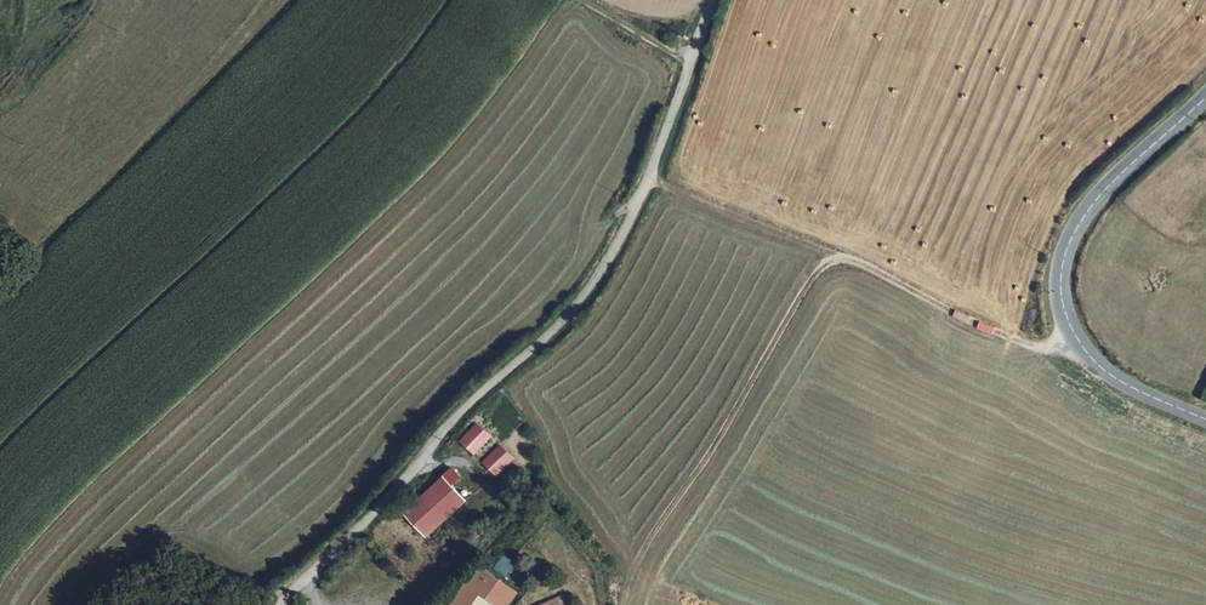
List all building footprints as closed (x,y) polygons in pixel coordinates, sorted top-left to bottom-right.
[(476,424),(459,441),(472,454),(489,437),(476,424)] [(501,446),(484,462),(497,476),(514,460),(501,446)] [(452,467),(442,476),(450,485),(460,475),(452,467)] [(423,537),(464,500),(450,485),(442,476),(401,514),(423,537)] [(451,604),(472,604),(494,577),(480,567),(451,604)] [(494,577),(482,593),(500,604),(508,604),(517,592),(494,577)] [(562,595),(537,604),(566,604),(562,595)]
